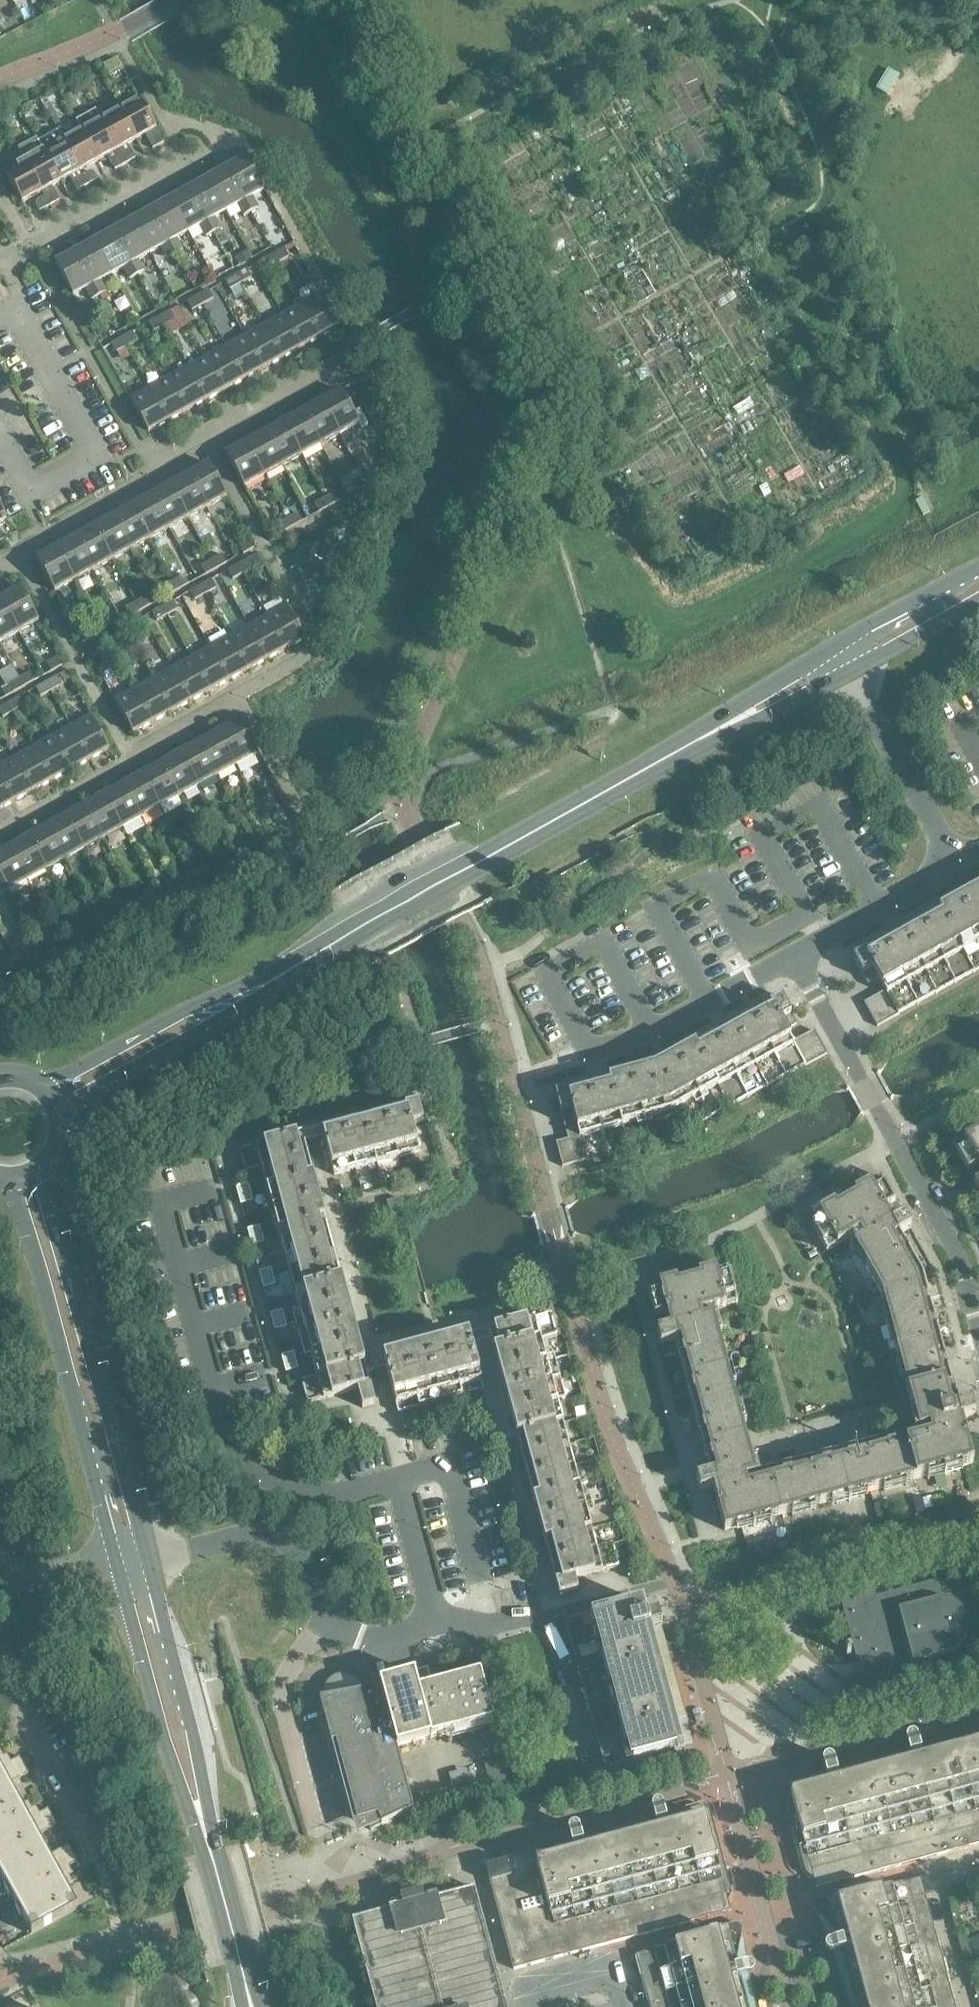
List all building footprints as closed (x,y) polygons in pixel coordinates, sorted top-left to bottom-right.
[(156,129),(139,98),(119,109),(136,140),(156,129)] [(136,140),(119,109),(100,119),(117,150),(136,140)] [(117,150),(100,119),(81,129),(99,161),(117,150)] [(99,161),(81,129),(62,140),(80,171),(99,161)] [(164,143),(159,134),(151,138),(149,143),(153,149),(164,143)] [(80,171),(62,140),(43,150),(61,182),(80,171)] [(61,182),(43,150),(24,161),(42,192),(61,182)] [(135,159),(132,152),(127,151),(120,155),(125,164),(135,159)] [(125,164),(120,155),(113,159),(111,164),(115,170),(125,164)] [(264,190),(247,159),(227,170),(251,212),(258,208),(252,197),(264,190)] [(42,192),(24,161),(5,172),(22,203),(42,192)] [(251,212),(227,170),(208,180),(226,211),(237,205),(244,216),(251,212)] [(97,180),(94,173),(89,172),(82,176),(87,185),(97,180)] [(87,185),(82,176),(75,180),(74,184),(77,191),(87,185)] [(226,211),(208,180),(189,190),(213,233),(220,229),(214,218),(226,211)] [(213,233),(189,190),(170,201),(188,232),(200,226),(206,237),(213,233)] [(59,201),(56,194),(52,193),(44,197),(49,206),(59,201)] [(49,206),(44,197),(37,201),(36,205),(39,212),(49,206)] [(188,232),(170,201),(152,211),(175,254),(182,250),(176,239),(188,232)] [(175,254),(152,211),(133,222),(150,253),(162,247),(168,258),(175,254)] [(150,253),(133,222),(113,233),(137,275),(144,271),(138,260),(150,253)] [(137,275),(113,233),(94,243),(112,274),(124,268),(130,279),(137,275)] [(112,274),(94,243),(75,253),(99,296),(106,292),(100,281),(112,274)] [(289,257),(284,249),(274,255),(279,263),(289,257)] [(99,296),(75,253),(56,265),(73,296),(86,289),(92,300),(99,296)] [(279,263),(274,255),(263,261),(268,269),(279,263)] [(251,278),(247,270),(236,276),(241,284),(251,278)] [(241,284),(236,276),(226,281),(230,290),(241,284)] [(213,299),(209,291),(198,297),(203,305),(213,299)] [(339,327),(321,294),(301,304),(319,338),(339,327)] [(203,305),(198,297),(188,302),(192,311),(203,305)] [(319,338),(301,304),(282,315),(300,348),(319,338)] [(175,320),(171,312),(160,318),(165,326),(175,320)] [(300,348),(282,315),(263,325),(282,359),(300,348)] [(165,326),(160,318),(150,323),(154,332),(165,326)] [(282,359),(263,325),(244,336),(263,369),(282,359)] [(138,341),(133,333),(122,338),(127,347),(138,341)] [(263,369),(244,336),(225,346),(244,380),(263,369)] [(127,347),(122,338),(112,344),(116,353),(127,347)] [(244,380),(225,346),(206,357),(225,390),(244,380)] [(225,390),(206,357),(187,367),(206,401),(225,390)] [(206,401),(187,367),(168,378),(187,411),(206,401)] [(187,411),(168,378),(149,388),(168,422),(187,411)] [(168,422),(149,388),(130,399),(148,432),(168,422)] [(359,424),(341,391),(321,401),(339,435),(359,424)] [(339,435),(321,401),(302,412),(320,445),(339,435)] [(320,445),(302,412),(283,422),(302,456),(320,445)] [(302,456),(283,422),(264,433),(283,466),(302,456)] [(283,466),(264,433),(245,443),(264,477),(283,466)] [(264,477),(245,443),(226,454),(244,488),(264,477)] [(227,497),(208,464),(188,474),(207,508),(227,497)] [(378,480),(373,472),(363,477),(367,486),(378,480)] [(207,508),(188,474),(169,485),(188,518),(207,508)] [(367,486),(363,477),(352,483),(357,492),(367,486)] [(188,518),(169,485),(151,495),(169,529),(188,518)] [(340,501),(335,492),(325,498),(330,507),(340,501)] [(169,529),(151,495),(131,506),(150,539),(169,529)] [(330,507),(325,498),(314,504),(319,512),(330,507)] [(150,539),(131,506),(112,516),(131,550),(150,539)] [(302,522),(298,513),(287,519),(292,527),(302,522)] [(131,550),(112,516),(94,527),(112,560),(131,550)] [(292,527),(287,519),(276,525),(281,533),(292,527)] [(112,560),(94,527),(75,537),(93,571),(112,560)] [(93,571),(75,537),(56,548),(74,581),(93,571)] [(254,548),(249,540),(239,546),(243,554),(254,548)] [(74,581),(56,548),(36,558),(55,592),(74,581)] [(227,563),(222,555),(211,561),(216,569),(227,563)] [(254,568),(249,560),(239,565),(243,574),(254,568)] [(216,569),(211,561),(201,567),(205,575),(216,569)] [(243,574),(239,565),(228,571),(233,580),(243,574)] [(189,584),(184,576),(174,582),(178,590),(189,584)] [(216,589),(211,580),(201,586),(205,595),(216,589)] [(178,590),(174,582),(163,587),(168,596),(178,590)] [(205,595),(201,586),(190,592),(195,600),(205,595)] [(38,622),(20,588),(0,599),(19,633),(38,622)] [(151,605),(146,597),(135,603),(140,611),(151,605)] [(0,599),(0,643),(19,633),(0,599)] [(178,610),(173,601),(163,607),(167,616),(178,610)] [(140,611),(135,603),(125,608),(130,617),(140,611)] [(305,639),(286,605),(266,616),(285,650),(305,639)] [(167,616),(163,607),(152,613),(157,621),(167,616)] [(285,650),(266,616),(248,626),(266,660),(285,650)] [(113,626),(108,618),(98,623),(102,632),(113,626)] [(140,631),(135,622),(125,628),(129,636),(140,631)] [(102,632),(98,623),(87,629),(92,638),(102,632)] [(266,660),(248,626),(229,637),(247,670),(266,660)] [(129,636),(125,628),(114,634),(119,642),(129,636)] [(247,670),(229,637),(210,647),(228,681),(247,670)] [(102,651),(97,643),(87,649),(92,657),(102,651)] [(228,681),(210,647),(191,658),(209,691),(228,681)] [(62,666),(57,658),(47,663),(51,672),(62,666)] [(209,691),(191,658),(172,668),(190,702),(209,691)] [(190,702),(172,668),(153,679),(171,712),(190,702)] [(35,681),(30,673),(19,678),(24,687),(35,681)] [(62,685),(57,677),(46,683),(51,691),(62,685)] [(24,687),(19,678),(9,684),(13,693),(24,687)] [(171,712),(153,679),(134,689),(152,723),(171,712)] [(51,691),(46,683),(36,689),(40,697),(51,691)] [(152,723),(134,689),(114,700),(133,733),(152,723)] [(24,706),(19,698),(9,703),(13,712),(24,706)] [(9,703),(0,708),(0,713),(3,718),(13,712),(9,703)] [(109,749),(90,716),(71,727),(89,760),(109,749)] [(255,755),(237,722),(217,732),(236,766),(255,755)] [(89,760),(71,727),(52,737),(70,771),(89,760)] [(236,766),(217,732),(198,743),(217,776),(236,766)] [(70,771),(52,737),(33,747),(51,781),(70,771)] [(217,776),(198,743),(179,753),(198,787),(217,776)] [(51,781),(33,747),(14,758),(32,791),(51,781)] [(198,787),(179,753),(160,764),(179,797),(198,787)] [(14,758),(0,766),(0,778),(13,802),(32,791),(14,758)] [(179,797),(160,764),(142,774),(160,808),(179,797)] [(160,808),(142,774),(123,785),(141,818),(160,808)] [(0,778),(0,809),(13,802),(0,778)] [(141,818),(123,785),(104,795),(122,829),(141,818)] [(122,829),(104,795),(85,806),(103,839),(122,829)] [(103,839),(85,806),(66,816),(84,850),(103,839)] [(84,850),(66,816),(47,827),(65,860),(84,850)] [(65,860),(47,827),(28,837),(46,871),(65,860)] [(290,838),(285,830),(274,836),(279,844),(290,838)] [(279,844),(274,836),(264,842),(268,850),(279,844)] [(46,871),(28,837),(9,847),(27,881),(46,871)] [(9,847),(0,852),(0,876),(8,891),(27,881),(9,847)] [(252,859),(247,851),(237,857),(241,865),(252,859)] [(241,865),(237,857),(226,862),(231,871),(241,865)] [(214,880),(209,872),(199,878),(203,886),(214,880)] [(0,876),(0,896),(8,891),(0,876)] [(203,886),(199,878),(188,883),(193,892),(203,886)] [(853,958),(868,985),(878,980),(885,992),(864,1003),(877,1027),(900,1014),(899,1013),(978,969),(978,888),(853,958)] [(176,901),(171,893),(161,899),(166,907),(176,901)] [(166,907),(161,899),(150,904),(155,913),(166,907)] [(138,922),(133,914),(123,920),(127,928),(138,922)] [(127,928),(123,920),(112,925),(117,934),(127,928)] [(100,943),(96,935),(85,941),(90,949),(100,943)] [(90,949),(85,941),(74,946),(79,955),(90,949)] [(62,964),(58,956),(47,961),(52,970),(62,964)] [(52,970),(47,961),(37,967),(41,976),(52,970)] [(692,1128),(803,1066),(804,1067),(827,1054),(814,1031),(793,1042),(786,1030),(796,1025),(781,997),(654,1067),(555,1094),(567,1140),(556,1143),(562,1167),(587,1160),(581,1137),(672,1113),(679,1109),(690,1130),(692,1129),(692,1128)] [(419,1152),(412,1125),(423,1122),(418,1103),(321,1129),(334,1175),(419,1152)] [(953,1147),(972,1180),(978,1177),(978,1178),(978,1131),(953,1147)] [(364,1364),(302,1134),(239,1151),(245,1174),(262,1169),(317,1377),(301,1381),(307,1404),(357,1390),(362,1408),(374,1405),(374,1406),(375,1406),(371,1391),(378,1389),(376,1383),(378,1382),(372,1362),(364,1364)] [(750,1453),(746,1437),(741,1419),(744,1418),(740,1404),(737,1405),(713,1316),(717,1315),(715,1309),(738,1303),(728,1266),(698,1274),(699,1278),(678,1284),(677,1280),(647,1288),(657,1325),(663,1323),(665,1329),(657,1332),(660,1345),(680,1340),(683,1354),(678,1356),(681,1369),(687,1368),(697,1405),(691,1407),(703,1448),(708,1447),(712,1463),(715,1472),(696,1478),(700,1491),(713,1488),(724,1531),(836,1501),(837,1505),(839,1504),(863,1498),(862,1494),(973,1464),(961,1421),(975,1418),(971,1404),(952,1409),(949,1401),(945,1383),(950,1382),(942,1350),(936,1351),(935,1346),(931,1332),(937,1331),(928,1297),(922,1298),(917,1279),(908,1263),(913,1260),(906,1247),(901,1250),(894,1238),(911,1228),(904,1216),(896,1220),(893,1214),(899,1211),(880,1178),(854,1192),(856,1196),(836,1207),(834,1203),(807,1218),(826,1252),(846,1241),(850,1248),(854,1246),(881,1294),(899,1363),(896,1364),(900,1378),(903,1377),(912,1411),(914,1419),(911,1420),(914,1431),(914,1432),(914,1434),(920,1432),(922,1438),(891,1447),(889,1440),(876,1443),(876,1444),(798,1464),(784,1467),(786,1475),(756,1483),(754,1477),(760,1475),(759,1473),(756,1462),(752,1462),(750,1453)] [(251,1193),(248,1185),(236,1188),(238,1197),(251,1193)] [(253,1202),(251,1193),(238,1197),(241,1205),(253,1202)] [(403,1213),(399,1199),(387,1202),(391,1217),(403,1213)] [(262,1235),(260,1227),(247,1230),(250,1238),(262,1235)] [(264,1243),(262,1235),(250,1238),(252,1247),(264,1243)] [(273,1277),(271,1269),(259,1272),(261,1281),(273,1277)] [(275,1286),(273,1277),(261,1281),(263,1289),(275,1286)] [(285,1319),(282,1311),(270,1314),(272,1323),(285,1319)] [(596,1549),(569,1445),(541,1341),(557,1337),(551,1314),(488,1331),(559,1595),(578,1590),(575,1579),(619,1567),(613,1544),(596,1549)] [(287,1328),(285,1319),(272,1323),(274,1331),(287,1328)] [(483,1391),(469,1336),(383,1359),(398,1414),(483,1391)] [(296,1361),(294,1353),(281,1356),(283,1364),(296,1361)] [(298,1369),(296,1361),(283,1364),(286,1373),(298,1369)] [(978,1603),(977,1600),(975,1598),(973,1595),(970,1593),(967,1591),(965,1589),(962,1587),(959,1586),(956,1584),(951,1583),(949,1583),(946,1582),(942,1582),(937,1582),(932,1582),(929,1583),(876,1597),(871,1581),(837,1590),(856,1661),(862,1659),(866,1675),(849,1679),(848,1680),(847,1681),(846,1682),(845,1683),(844,1684),(844,1685),(843,1686),(843,1687),(843,1688),(843,1690),(844,1692),(845,1693),(846,1694),(847,1696),(849,1697),(850,1697),(852,1697),(855,1697),(929,1677),(924,1660),(947,1654),(951,1653),(953,1652),(955,1651),(957,1649),(960,1647),(962,1645),(976,1656),(978,1653),(978,1652),(978,1651),(978,1603)] [(682,1750),(650,1630),(661,1627),(658,1615),(655,1616),(650,1600),(565,1623),(605,1770),(682,1750)] [(494,1722),(480,1673),(431,1686),(427,1670),(380,1683),(381,1688),(397,1748),(494,1722)] [(413,1811),(397,1748),(381,1688),(374,1689),(319,1699),(331,1743),(335,1742),(357,1822),(364,1819),(365,1820),(370,1830),(381,1825),(381,1826),(413,1811)] [(802,1792),(803,1798),(792,1801),(790,1803),(788,1806),(788,1810),(804,1869),(806,1873),(809,1876),(813,1879),(816,1889),(978,1845),(978,1744),(802,1792)] [(28,1774),(19,1757),(7,1764),(0,1750),(0,1802),(14,1794),(9,1784),(28,1774)] [(57,1825),(48,1809),(36,1815),(28,1801),(21,1805),(14,1794),(0,1802),(0,1870),(44,1846),(38,1836),(57,1825)] [(731,1890),(730,1888),(710,1812),(709,1811),(709,1810),(708,1809),(707,1808),(706,1808),(704,1807),(703,1807),(702,1808),(486,1866),(514,1970),(731,1912),(728,1901),(729,1900),(730,1898),(730,1897),(731,1895),(731,1893),(731,1891),(731,1890)] [(66,1887),(73,1882),(65,1868),(77,1862),(68,1845),(49,1856),(44,1846),(0,1870),(0,1877),(32,1934),(78,1909),(66,1887)] [(952,1996),(920,1879),(864,1894),(862,1890),(864,1889),(863,1888),(836,1895),(836,1897),(818,1902),(816,1902),(815,1903),(815,1904),(814,1906),(814,1907),(814,1908),(814,1909),(815,1910),(830,1927),(836,1935),(855,2006),(955,2006),(952,1996)] [(474,1888),(352,1921),(375,2006),(506,2006),(474,1888)] [(736,1962),(737,1953),(742,1928),(741,1927),(741,1926),(741,1925),(739,1924),(738,1924),(737,1924),(736,1924),(717,1929),(716,1928),(689,1935),(689,1937),(691,1936),(692,1941),(635,1956),(649,2006),(748,2006),(736,1962)] [(971,1937),(975,1962),(978,1961),(978,1935),(971,1937)]
